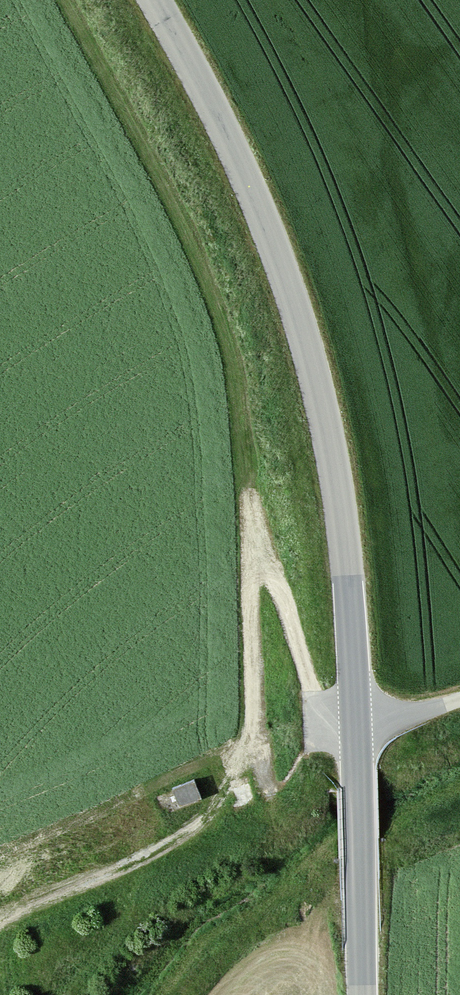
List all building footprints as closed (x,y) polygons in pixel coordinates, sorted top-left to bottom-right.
[(178,797),(201,791),(196,774),(173,781),(178,797)]
